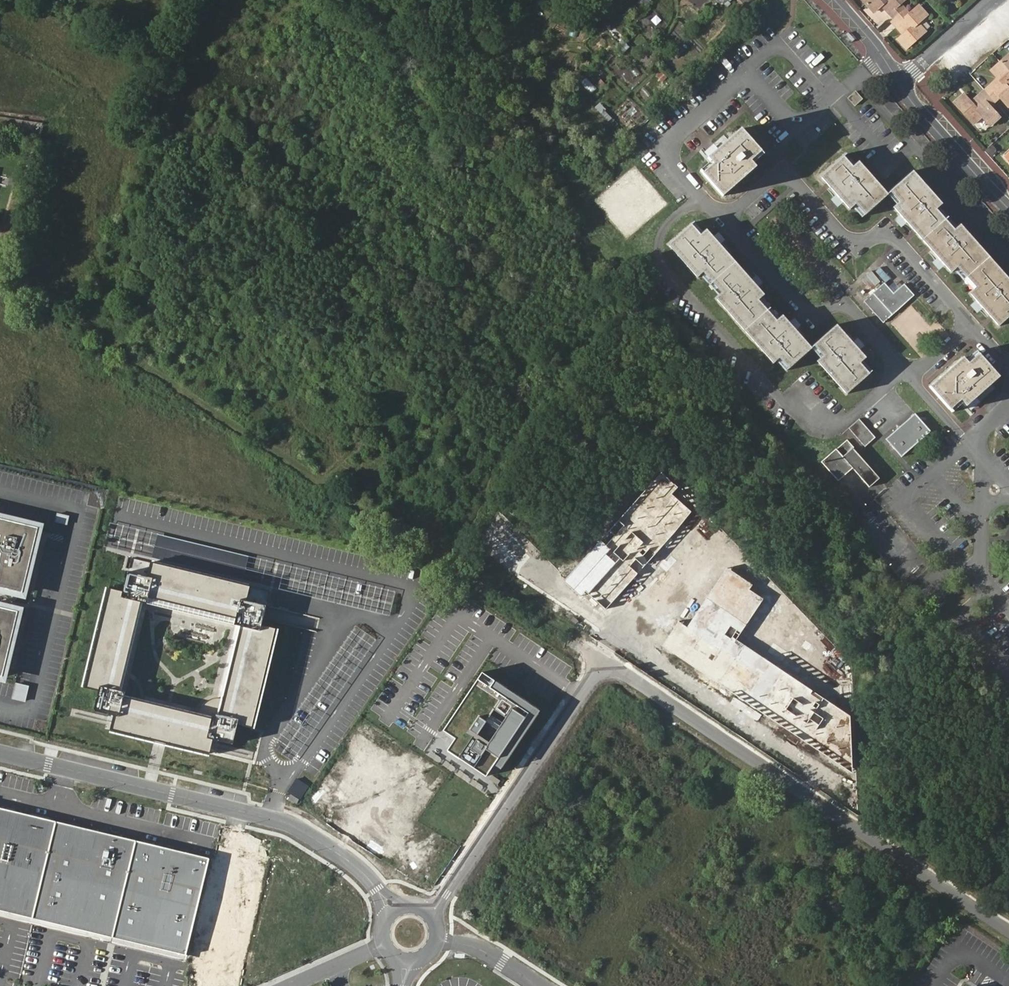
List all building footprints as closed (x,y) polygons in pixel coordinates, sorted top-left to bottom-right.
[(866,2),(874,11),(882,4),(894,18),(905,8),(901,3),(904,0),(868,0),(866,2)] [(910,13),(905,8),(894,18),(907,32),(899,39),(906,48),(925,31),(918,23),(928,14),(920,4),(910,13)] [(1001,62),(1008,71),(1008,55),(1001,62)] [(985,90),(994,100),(1000,95),(1008,104),(1008,103),(1008,89),(1008,88),(1008,71),(1001,62),(992,70),(999,77),(985,90)] [(855,90),(847,98),(855,106),(863,99),(855,90)] [(994,100),(985,90),(971,102),(964,95),(956,103),(973,122),(981,115),(989,123),(998,116),(988,106),(994,100)] [(740,129),(708,158),(713,164),(702,174),(722,196),(755,166),(749,161),(760,151),(740,129)] [(821,176),(837,193),(843,201),(850,208),(856,204),(864,213),(887,193),(859,161),(853,166),(844,156),(821,176)] [(977,300),(984,308),(998,324),(1008,315),(1008,280),(960,224),(954,229),(936,208),(941,203),(913,171),(891,191),(900,201),(894,207),(899,213),(907,221),(939,257),(945,264),(952,271),(957,267),(976,288),(970,293),(977,300)] [(843,201),(837,193),(830,199),(836,207),(843,201)] [(907,221),(899,213),(893,218),(901,227),(907,221)] [(810,347),(795,330),(788,322),(782,315),(776,320),(758,299),(764,294),(757,286),(750,278),(719,243),(712,236),(706,230),(701,235),(691,224),(668,244),(697,277),(703,272),(721,293),(716,298),(773,362),(779,357),(788,367),(810,347)] [(712,236),(719,243),(723,239),(717,231),(712,236)] [(945,264),(939,257),(933,262),(939,270),(945,264)] [(750,278),(757,286),(762,282),(754,274),(750,278)] [(893,293),(888,287),(884,282),(863,301),(883,323),(914,294),(904,283),(899,288),(893,293)] [(893,282),(888,287),(893,293),(899,288),(893,282)] [(984,308),(977,300),(971,306),(978,313),(984,308)] [(788,322),(795,330),(800,326),(793,318),(788,322)] [(865,357),(859,350),(852,343),(836,325),(814,345),(823,356),(818,360),(846,393),(869,373),(859,362),(865,357)] [(852,343),(859,350),(864,346),(857,338),(852,343)] [(962,357),(954,364),(946,371),(930,386),(949,408),(960,399),(965,404),(997,376),(977,354),(967,362),(962,357)] [(946,371),(954,364),(949,359),(942,366),(946,371)] [(886,438),(901,456),(930,431),(915,413),(901,425),(886,438)] [(876,438),(860,419),(849,428),(866,447),(876,438)] [(879,477),(852,446),(853,446),(847,438),(836,447),(835,447),(820,460),(837,479),(852,467),(868,486),(879,477)] [(0,515),(0,596),(21,601),(39,524),(0,515)] [(110,523),(104,547),(391,617),(397,592),(110,523)] [(148,577),(128,572),(124,592),(109,588),(85,688),(99,692),(95,711),(114,716),(120,694),(124,676),(130,678),(144,622),(222,642),(209,696),(198,715),(193,735),(216,740),(234,745),(238,725),(251,728),(276,629),(262,626),(267,606),(247,601),(251,587),(151,563),(148,577)] [(0,604),(0,685),(19,608),(0,604)] [(356,626),(273,748),(293,762),(377,640),(356,626)] [(484,671),(445,730),(460,740),(452,752),(489,776),(497,763),(506,769),(544,711),(484,671)] [(12,699),(25,702),(29,686),(16,682),(12,699)] [(198,715),(120,694),(114,716),(111,732),(213,756),(216,740),(193,735),(198,715)] [(298,779),(290,793),(300,799),(309,786),(298,779)] [(292,795),(289,799),(297,805),(300,800),(292,795)] [(0,809),(0,911),(34,918),(56,823),(0,809)] [(136,842),(58,823),(35,920),(113,938),(136,842)] [(210,859),(136,842),(113,938),(187,953),(210,859)]
